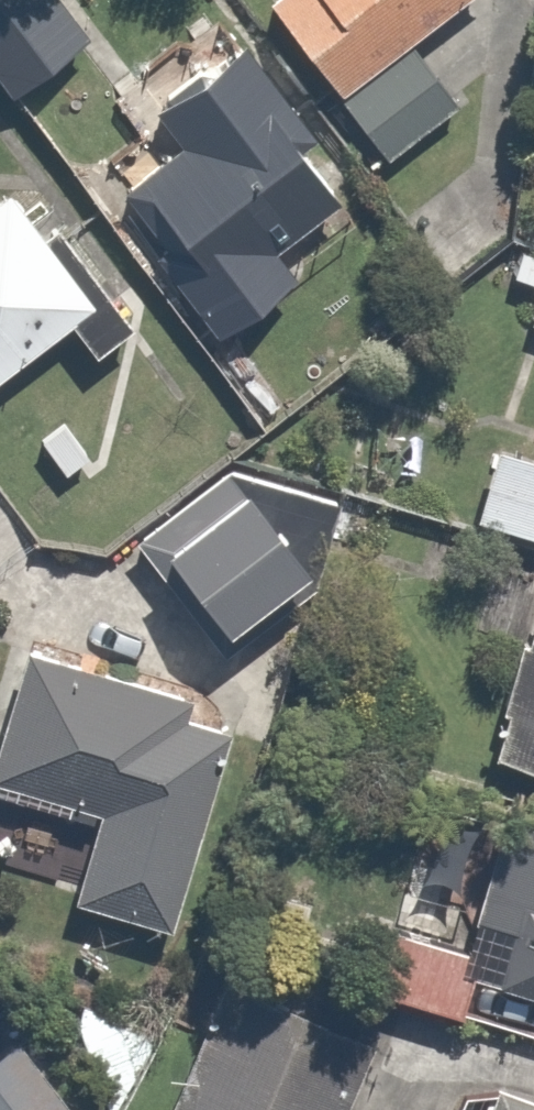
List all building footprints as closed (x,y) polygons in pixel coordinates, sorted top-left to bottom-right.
[(71,0),(0,0),(0,72),(15,93),(96,35),(71,0)] [(390,151),(533,41),(533,14),(523,0),(275,0),(390,151)] [(294,255),(362,209),(237,23),(142,86),(175,135),(105,182),(205,331),(301,267),(294,255)] [(44,224),(9,178),(0,185),(0,354),(63,306),(91,343),(129,314),(55,216),(44,224)] [(98,445),(68,405),(28,435),(58,475),(98,445)] [(498,430),(473,506),(533,526),(533,441),(498,430)] [(311,563),(238,454),(139,520),(211,629),(311,563)] [(498,766),(533,774),(533,613),(498,766)] [(0,712),(0,792),(93,820),(70,897),(178,929),(244,707),(22,640),(0,712)] [(507,807),(469,937),(462,961),(533,982),(533,815),(507,807)] [(469,937),(366,905),(339,995),(442,1026),(469,937)] [(230,958),(152,1109),(337,1109),(377,1033),(230,958)] [(12,1020),(0,1029),(0,1109),(68,1109),(76,1104),(12,1020)] [(500,1055),(478,1109),(533,1109),(533,1069),(500,1055)]
